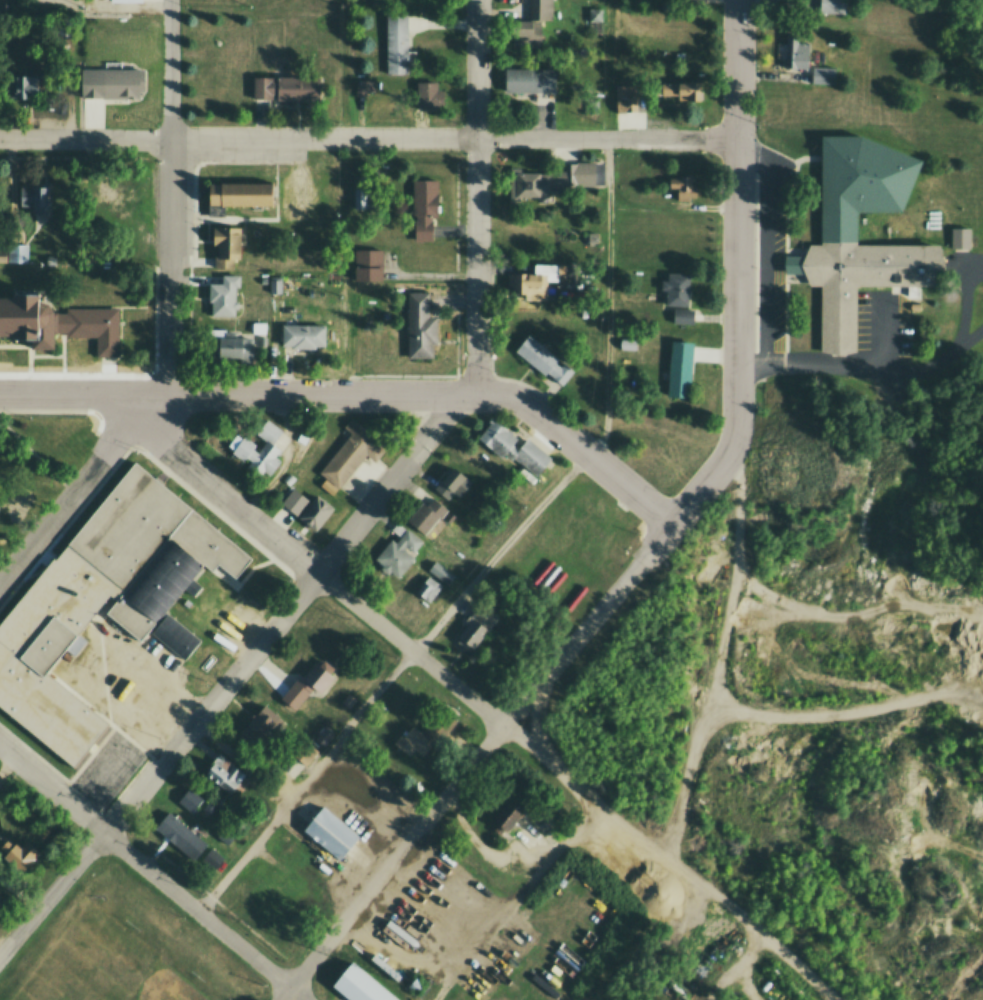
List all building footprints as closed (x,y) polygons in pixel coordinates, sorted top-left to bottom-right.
[(527,19),(528,0),(555,0),(554,20),(527,19)] [(673,8),(673,0),(706,0),(706,8),(673,8)] [(819,11),(819,0),(845,0),(845,12),(819,11)] [(588,22),(588,8),(603,8),(603,22),(588,22)] [(385,12),(409,12),(410,73),(386,73),(385,12)] [(510,23),(532,23),(531,48),(510,48),(510,23)] [(784,70),(784,32),(798,33),(798,41),(810,41),(810,70),(784,70)] [(812,65),(812,83),(836,84),(836,65),(812,65)] [(79,67),(144,67),(144,92),(139,92),(139,97),(79,97),(79,67)] [(504,68),(555,68),(555,92),(504,91),(504,68)] [(8,72),(29,72),(29,77),(39,77),(38,99),(7,98),(8,72)] [(252,96),(252,78),(307,76),(308,100),(276,101),(276,95),(252,96)] [(355,79),(376,79),(376,92),(369,92),(369,98),(355,98),(355,79)] [(415,81),(416,109),(441,108),(439,80),(415,81)] [(660,81),(702,80),(703,101),(687,102),(687,95),(660,96),(660,81)] [(614,112),(614,84),(639,84),(639,112),(614,112)] [(818,242),(818,156),(818,134),(859,134),(921,160),(900,211),(857,210),(856,241),(940,242),(946,263),(941,284),(855,283),(854,350),(836,354),(818,349),(819,285),(807,284),(798,262),(807,242),(818,242)] [(561,184),(561,162),(594,162),(594,184),(561,184)] [(508,195),(508,173),(554,173),(554,190),(544,190),(544,195),(508,195)] [(669,174),(691,174),(691,183),(698,183),(697,199),(677,198),(677,191),(668,190),(669,174)] [(411,178),(411,215),(414,215),(414,239),(432,239),(432,215),(436,215),(436,178),(411,178)] [(208,179),(270,180),(270,205),(208,204),(208,179)] [(18,184),(47,184),(47,215),(31,215),(31,208),(18,208),(18,184)] [(351,210),(351,185),(370,185),(370,210),(351,210)] [(211,245),(211,229),(217,229),(217,223),(239,224),(239,258),(233,258),(233,269),(214,269),(214,245),(211,245)] [(948,247),(948,225),(970,225),(970,247),(948,247)] [(27,264),(0,265),(0,253),(8,253),(8,244),(27,244),(27,264)] [(353,250),(353,282),(382,282),(382,249),(353,250)] [(505,272),(504,293),(540,293),(540,282),(571,282),(571,263),(532,262),(531,272),(505,272)] [(663,304),(665,271),(689,272),(687,305),(694,306),(693,321),(671,320),(671,305),(663,304)] [(220,273),(241,273),(241,288),(235,288),(235,314),(212,314),(212,300),(208,301),(208,281),(220,281),(220,273)] [(270,277),(283,277),(282,293),(269,293),(270,277)] [(13,333),(13,340),(31,340),(31,348),(54,348),(54,332),(67,332),(67,337),(95,337),(95,356),(119,356),(119,307),(67,307),(67,313),(53,313),(53,304),(40,304),(40,289),(7,289),(7,303),(0,303),(0,333),(13,333)] [(406,291),(406,359),(432,359),(432,345),(436,345),(436,315),(429,315),(429,291),(406,291)] [(280,348),(325,348),(325,324),(280,324),(280,348)] [(216,337),(215,359),(243,360),(244,350),(253,350),(254,333),(234,332),(233,337),(216,337)] [(514,348),(528,332),(558,358),(555,361),(559,365),(563,360),(574,370),(562,385),(547,372),(544,374),(514,348)] [(619,349),(620,337),(635,338),(635,351),(619,349)] [(669,340),(665,395),(686,396),(691,342),(669,340)] [(317,472),(337,488),(365,453),(373,459),(388,440),(370,425),(367,429),(351,416),(343,426),(350,431),(317,472)] [(474,437),(492,416),(516,437),(511,443),(518,448),(527,438),(552,459),(535,478),(506,453),(500,460),(474,437)] [(231,451),(245,434),(257,444),(255,447),(259,451),(266,441),(257,434),(268,419),(284,431),(273,445),(280,450),(274,457),(280,462),(269,475),(263,471),(260,475),(248,466),(251,461),(246,456),(242,461),(231,451)] [(70,766),(0,708),(0,617),(51,554),(53,556),(132,460),(250,557),(235,576),(216,560),(210,567),(202,561),(189,576),(199,583),(191,593),(182,585),(138,638),(106,611),(118,597),(109,590),(74,632),(82,639),(71,652),(65,646),(44,671),(106,721),(70,766)] [(433,488),(453,465),(472,482),(458,497),(454,493),(447,500),(433,488)] [(281,501),(293,487),(309,501),(316,492),(333,507),(315,529),(281,501)] [(404,519),(421,499),(425,502),(432,494),(450,509),(440,521),(437,519),(423,535),(404,519)] [(371,561),(391,538),(394,541),(400,533),(409,541),(402,548),(417,560),(397,583),(371,561)] [(427,571),(437,559),(456,575),(446,587),(427,571)] [(413,591),(428,574),(442,587),(427,604),(413,591)] [(454,638),(482,604),(500,619),(472,653),(454,638)] [(151,630),(168,610),(199,637),(182,656),(151,630)] [(286,690),(296,678),(299,680),(321,653),(336,665),(331,671),(337,675),(321,695),(314,689),(302,704),(286,690)] [(240,729),(262,702),(280,717),(258,743),(240,729)] [(410,723),(402,732),(400,730),(390,742),(406,756),(414,746),(421,751),(446,721),(438,714),(422,733),(410,723)] [(291,751),(304,738),(318,751),(305,765),(291,751)] [(202,771),(218,751),(246,775),(230,794),(202,771)] [(178,799),(189,785),(204,797),(193,811),(178,799)] [(489,819),(504,800),(519,811),(505,831),(489,819)] [(300,828),(321,803),(359,835),(338,860),(300,828)] [(153,827),(169,809),(204,839),(188,857),(153,827)] [(215,832),(221,825),(234,835),(227,843),(215,832)] [(0,856),(17,838),(21,841),(25,837),(42,852),(21,875),(0,856)] [(199,857),(210,844),(224,856),(213,869),(199,857)] [(358,951),(372,934),(400,956),(386,974),(358,951)] [(397,999),(396,999),(349,999),(331,984),(352,960),(397,999)]
